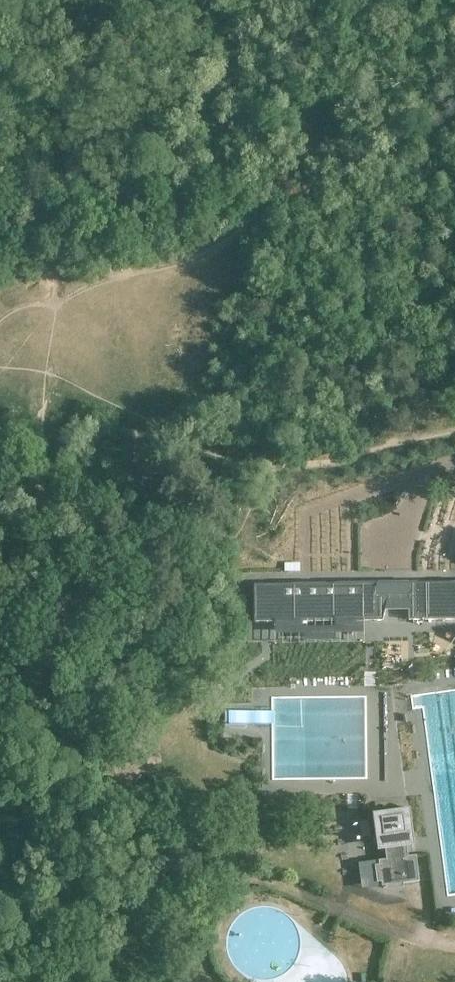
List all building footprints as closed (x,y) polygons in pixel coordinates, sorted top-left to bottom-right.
[(281,583),(281,596),(281,621),(388,620),(389,609),(409,609),(409,619),(454,619),(454,582),(388,583),(382,583),(281,583)] [(408,856),(405,839),(413,837),(409,807),(372,812),(376,843),(384,841),(386,859),(378,860),(381,886),(419,881),(415,855),(408,856)]
